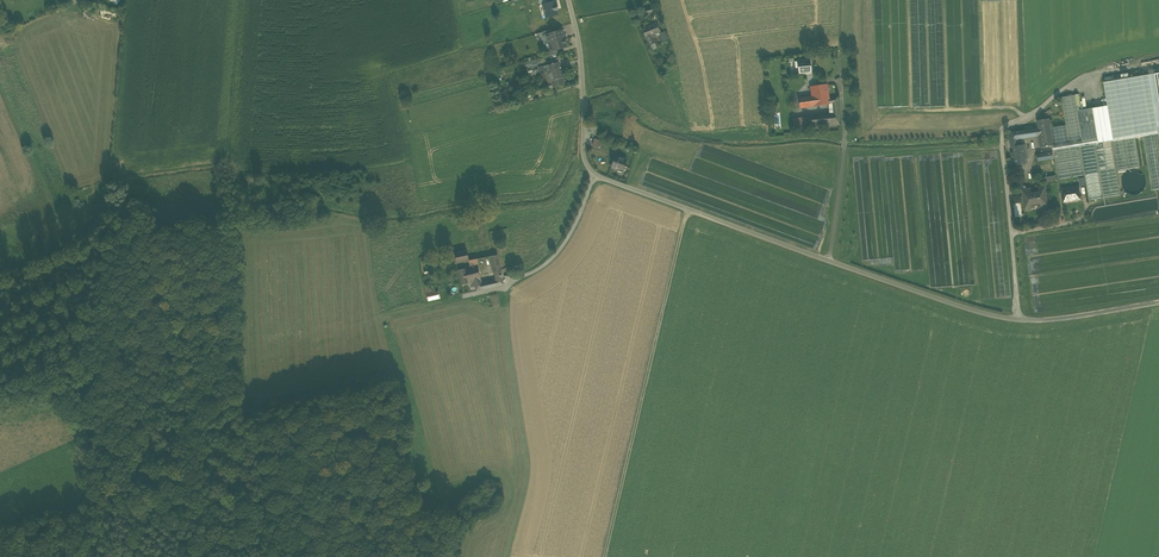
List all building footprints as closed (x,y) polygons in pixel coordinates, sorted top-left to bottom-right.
[(547,3),(542,5),(546,18),(558,14),(556,10),(558,10),(556,5),(555,6),(554,1),(547,3)] [(644,9),(646,15),(652,14),(649,7),(644,9)] [(96,8),(94,16),(112,20),(113,18),(118,19),(119,13),(96,8)] [(642,29),(649,45),(655,43),(653,38),(657,36),(656,33),(660,32),(656,23),(642,29)] [(547,36),(548,43),(565,39),(562,30),(552,33),(546,35),(547,36)] [(567,47),(565,39),(548,43),(550,48),(551,51),(556,50),(567,47)] [(1158,72),(1158,59),(1142,62),(1143,68),(1150,67),(1151,73),(1158,72)] [(798,68),(799,73),(811,72),(810,60),(795,62),(796,68),(798,68)] [(544,71),(548,70),(559,67),(557,61),(551,63),(538,66),(537,67),(538,69),(539,73),(544,71)] [(561,76),(559,67),(548,70),(551,79),(561,76)] [(1093,108),(1099,143),(1111,141),(1113,141),(1135,137),(1143,136),(1158,133),(1158,134),(1158,73),(1104,82),(1107,106),(1093,108)] [(563,82),(561,76),(551,79),(551,81),(547,82),(546,83),(547,87),(563,82)] [(811,87),(812,96),(828,94),(827,85),(811,87)] [(829,99),(828,94),(812,96),(799,98),(801,107),(828,104),(832,103),(833,104),(838,104),(837,98),(829,99)] [(1089,200),(1104,197),(1095,143),(1099,143),(1093,108),(1077,111),(1076,108),(1074,95),(1061,97),(1066,125),(1051,128),(1054,146),(1053,146),(1059,179),(1085,175),(1089,200)] [(809,117),(810,127),(839,125),(838,108),(838,104),(833,104),(833,109),(834,115),(829,115),(809,117)] [(793,118),(793,129),(810,127),(809,117),(793,118)] [(1040,136),(1042,148),(1053,146),(1054,146),(1051,128),(1049,118),(1037,120),(1039,128),(1040,136)] [(1010,134),(1010,140),(1018,139),(1040,136),(1039,128),(1015,132),(1009,132),(1010,134)] [(1152,190),(1158,189),(1158,134),(1158,133),(1143,136),(1152,190)] [(1113,141),(1118,171),(1140,167),(1135,137),(1113,141)] [(592,145),(599,148),(601,141),(595,138),(592,145)] [(1013,147),(1016,165),(1026,163),(1025,158),(1027,158),(1025,144),(1019,146),(1018,139),(1010,140),(1011,147),(1013,147)] [(1095,143),(1104,197),(1120,195),(1111,141),(1099,143),(1095,143)] [(1037,154),(1038,161),(1054,159),(1053,152),(1037,154)] [(619,169),(623,171),(627,160),(615,155),(611,167),(618,170),(619,169)] [(1122,180),(1122,184),(1124,189),(1127,192),(1131,194),(1136,195),(1140,193),(1144,190),(1146,186),(1146,181),(1144,177),(1141,173),(1137,171),(1132,171),(1128,172),(1124,176),(1122,180)] [(1022,190),(1025,211),(1032,210),(1031,204),(1041,203),(1041,205),(1048,204),(1045,186),(1038,187),(1039,192),(1032,193),(1031,188),(1022,190)] [(1078,187),(1062,189),(1063,193),(1065,203),(1066,202),(1066,201),(1075,199),(1075,200),(1080,199),(1078,187)] [(466,250),(454,252),(456,263),(469,261),(469,260),(466,250)] [(491,256),(494,273),(501,273),(498,255),(497,255),(491,256)] [(478,265),(477,259),(469,260),(469,261),(470,267),(478,265)] [(481,280),(478,265),(470,267),(458,270),(462,285),(472,282),(481,280)] [(495,280),(497,286),(504,285),(502,277),(495,279),(495,280)] [(481,280),(472,282),(476,291),(497,286),(495,280),(481,283),(481,280)] [(438,291),(427,294),(428,300),(440,298),(438,291)]
